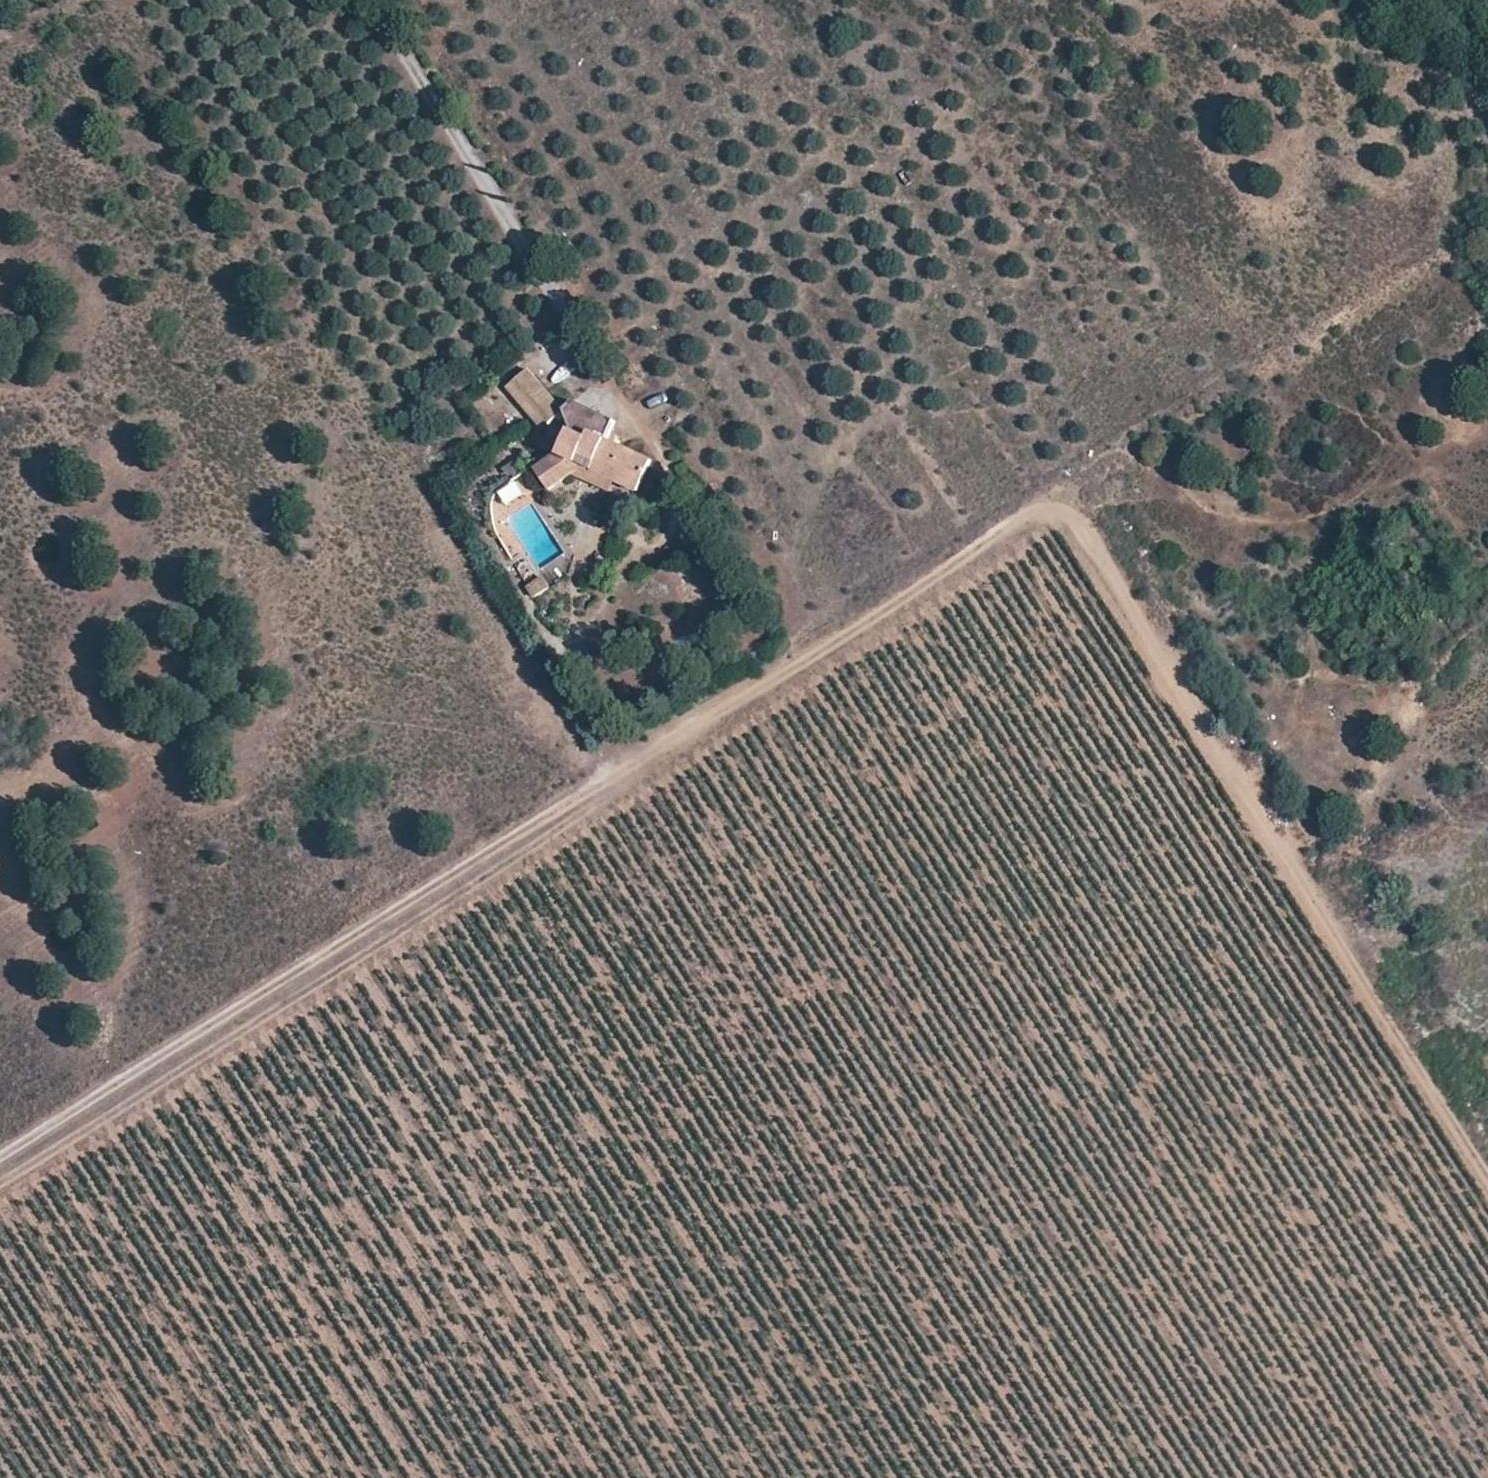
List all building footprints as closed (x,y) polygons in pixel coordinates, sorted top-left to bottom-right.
[(540,428),(563,409),(528,368),(505,386),(540,428)] [(549,490),(572,475),(583,467),(616,482),(638,491),(652,459),(590,431),(587,436),(570,429),(557,454),(534,469),(549,490)] [(525,454),(503,468),(511,480),(533,466),(525,454)] [(583,467),(572,475),(611,492),(616,482),(583,467)]
